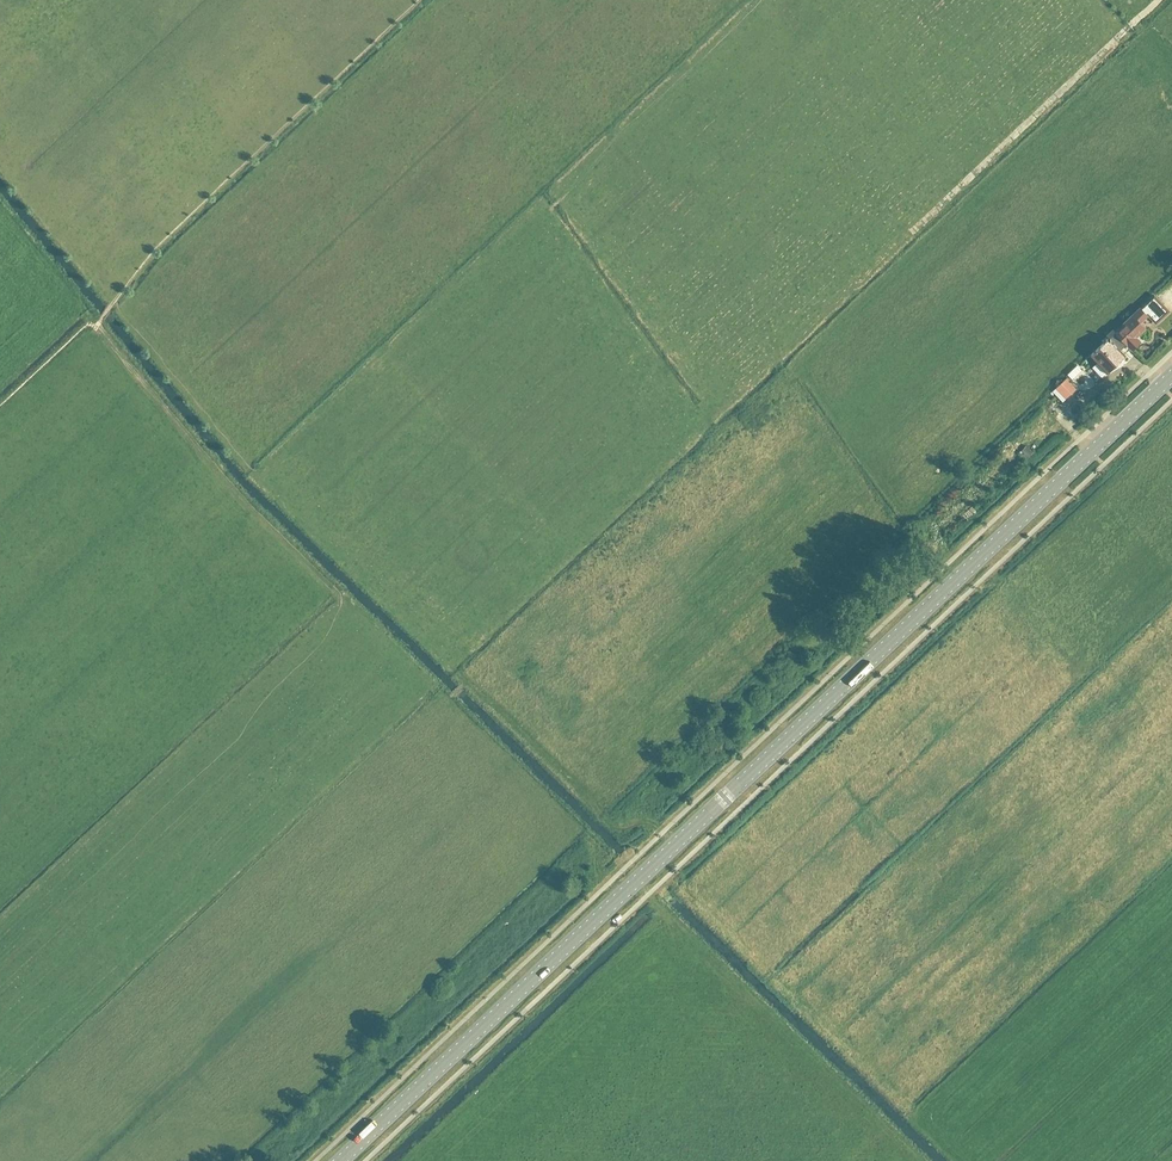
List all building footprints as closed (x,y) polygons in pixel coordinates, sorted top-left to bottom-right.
[(1154,295),(1114,332),(1126,344),(1127,343),(1132,348),(1139,341),(1135,337),(1144,328),(1138,322),(1147,314),(1156,323),(1169,311),(1154,295)] [(1126,344),(1114,332),(1108,338),(1091,354),(1098,361),(1091,368),(1101,377),(1108,371),(1124,355),(1119,350),(1126,344)] [(1077,388),(1067,376),(1056,386),(1067,398),(1077,388)]
